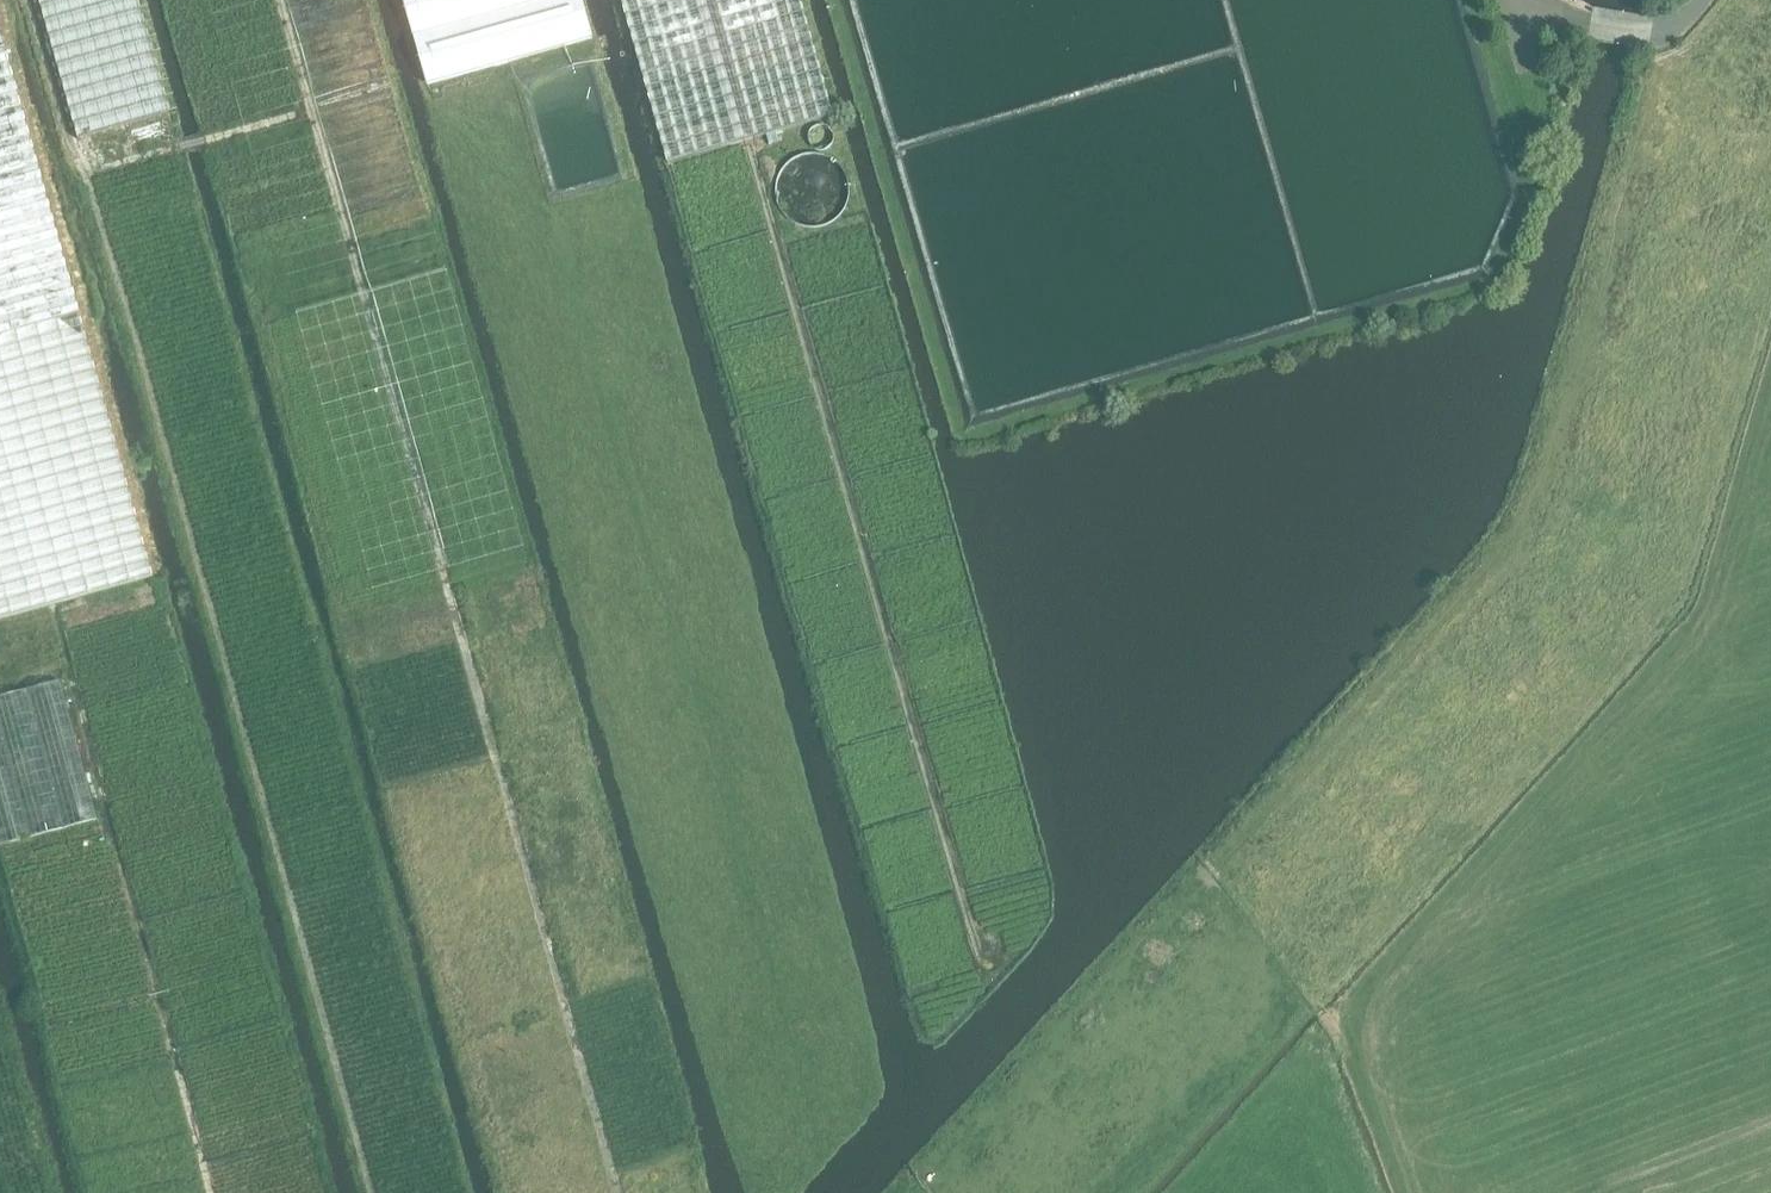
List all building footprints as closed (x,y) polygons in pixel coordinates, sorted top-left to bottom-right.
[(169,113),(137,0),(38,0),(77,139),(169,113)] [(429,83),(593,37),(583,0),(406,0),(429,83)] [(832,116),(800,0),(622,0),(668,163),(832,116)] [(2,47),(0,39),(0,621),(52,607),(151,580),(2,47)] [(848,190),(847,183),(846,177),(842,171),(839,167),(835,164),(830,161),(823,158),(818,158),(812,158),(806,159),(801,161),(795,165),(790,170),(786,176),(784,182),(783,189),(784,195),(785,201),(788,207),(792,212),(796,216),(802,219),(810,222),(814,222),(821,222),(828,220),(834,217),(838,213),(843,208),(845,203),(847,197),(848,190)] [(60,681),(0,697),(0,845),(96,820),(60,681)]
